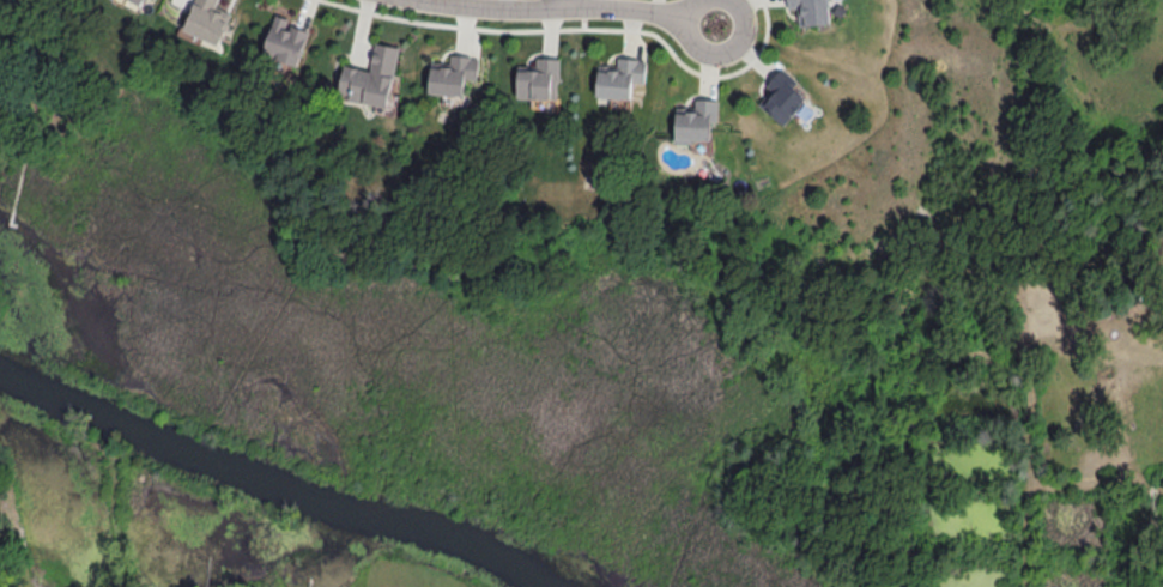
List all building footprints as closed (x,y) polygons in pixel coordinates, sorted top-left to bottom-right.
[(231,12),(216,6),(218,0),(195,0),(183,29),(219,43),(231,12)] [(828,0),(787,0),(787,7),(797,6),(798,24),(829,22),(828,0)] [(297,64),(308,29),(286,22),(288,17),(275,12),(262,53),(297,64)] [(400,45),(375,41),(370,68),(343,63),(337,97),(374,103),(373,112),(388,114),(400,45)] [(430,60),(429,92),(464,93),(465,78),(478,78),(479,55),(450,53),(450,61),(430,60)] [(558,98),(559,56),(536,56),(536,64),(517,64),(517,97),(558,98)] [(597,63),(596,96),(631,97),(631,81),(645,82),(645,58),(617,57),(617,64),(597,63)] [(797,81),(781,66),(765,83),(770,88),(758,101),(782,124),(806,98),(793,86),(797,81)] [(675,140),(710,140),(710,120),(717,120),(718,98),(695,97),(695,106),(675,105),(675,140)]
